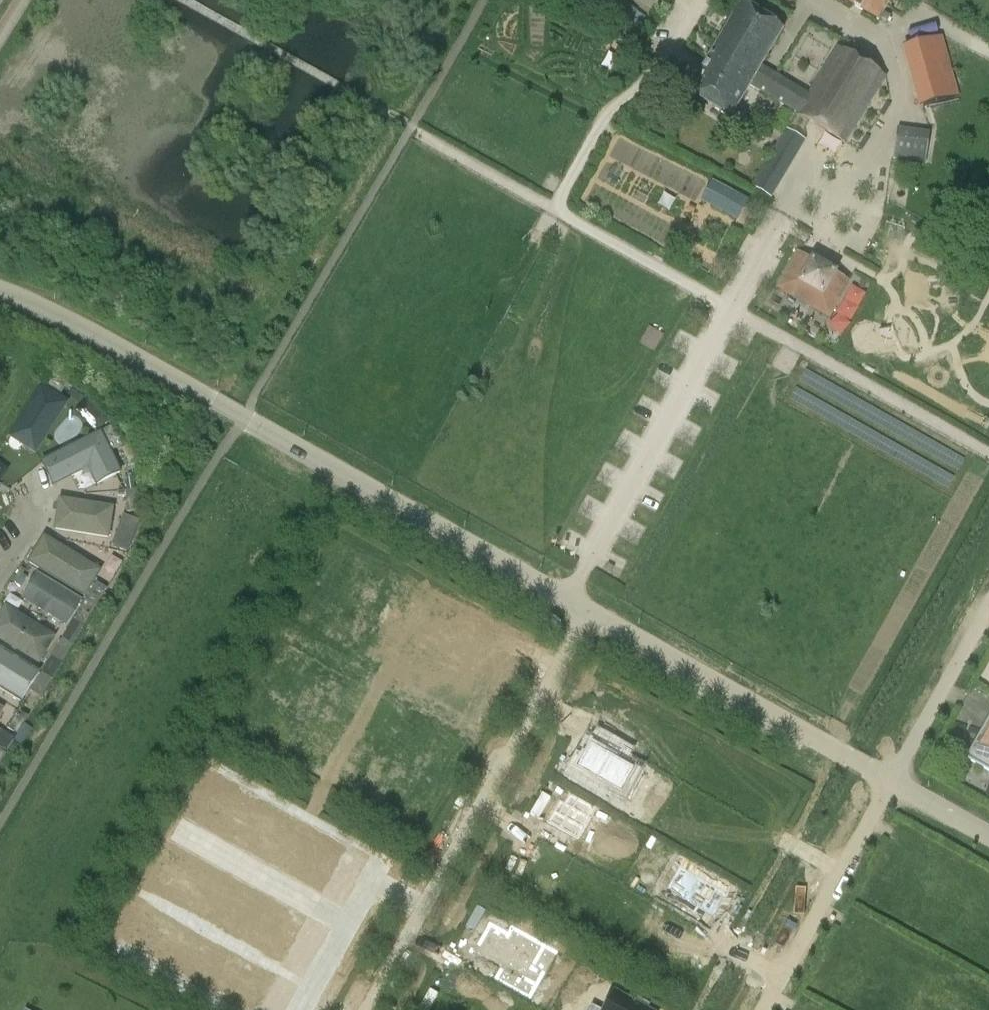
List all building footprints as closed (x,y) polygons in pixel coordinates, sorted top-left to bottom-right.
[(850,3),(879,20),(891,0),(845,0),(850,3)] [(783,29),(741,3),(707,61),(749,86),(844,144),(857,123),(886,77),(837,47),(807,96),(768,71),(766,73),(759,68),(783,29)] [(627,4),(610,29),(621,36),(637,11),(627,4)] [(939,36),(904,46),(922,107),(957,98),(939,36)] [(730,119),(749,86),(707,61),(687,93),(730,119)] [(925,162),(930,132),(898,128),(894,158),(925,162)] [(790,163),(804,140),(787,130),(753,187),(770,197),(781,179),(779,178),(788,162),(790,163)] [(749,200),(712,179),(700,201),(738,222),(749,200)] [(849,281),(797,252),(776,289),(829,318),(849,281)] [(67,384),(48,372),(42,382),(61,394),(67,384)] [(6,436),(36,456),(69,407),(39,387),(6,436)] [(84,398),(71,389),(68,395),(80,403),(84,398)] [(87,399),(75,411),(95,433),(107,421),(87,399)] [(122,446),(112,426),(102,431),(111,451),(122,446)] [(54,488),(88,472),(96,488),(121,476),(101,435),(42,464),(54,488)] [(135,487),(133,480),(123,482),(125,490),(135,487)] [(139,512),(137,490),(125,491),(127,513),(139,512)] [(60,503),(56,536),(110,542),(114,509),(60,503)] [(139,521),(123,516),(113,545),(129,551),(139,521)] [(84,599),(99,575),(44,541),(29,565),(84,599)] [(37,577),(23,603),(68,628),(82,603),(37,577)] [(97,582),(85,601),(95,608),(95,607),(107,589),(97,582)] [(84,626),(95,608),(85,601),(74,620),(84,626)] [(0,621),(0,643),(42,667),(58,639),(7,609),(0,621)] [(61,664),(73,645),(63,638),(51,657),(61,664)] [(8,703),(18,709),(30,692),(0,672),(0,698),(8,703)] [(41,698),(52,679),(42,673),(30,692),(41,698)] [(18,735),(29,716),(19,710),(7,729),(18,735)] [(966,758),(988,771),(988,717),(966,758)] [(0,730),(0,747),(6,751),(14,738),(0,730)] [(590,745),(581,761),(576,769),(580,771),(577,776),(607,792),(610,788),(632,800),(645,776),(619,761),(624,753),(600,739),(595,748),(590,745)] [(559,799),(547,822),(579,839),(591,817),(590,816),(595,807),(570,792),(564,802),(559,799)] [(300,829),(280,818),(265,846),(284,857),(300,829)] [(728,892),(679,864),(666,887),(715,915),(728,892)] [(196,879),(184,902),(205,914),(217,891),(196,879)] [(549,947),(516,928),(515,930),(512,936),(494,925),(480,950),(478,949),(477,952),(506,969),(500,980),(500,979),(499,981),(533,1001),(547,975),(536,969),(544,954),(545,954),(549,947)] [(649,1006),(633,997),(630,1002),(614,992),(604,1009),(646,1009),(649,1006)]
